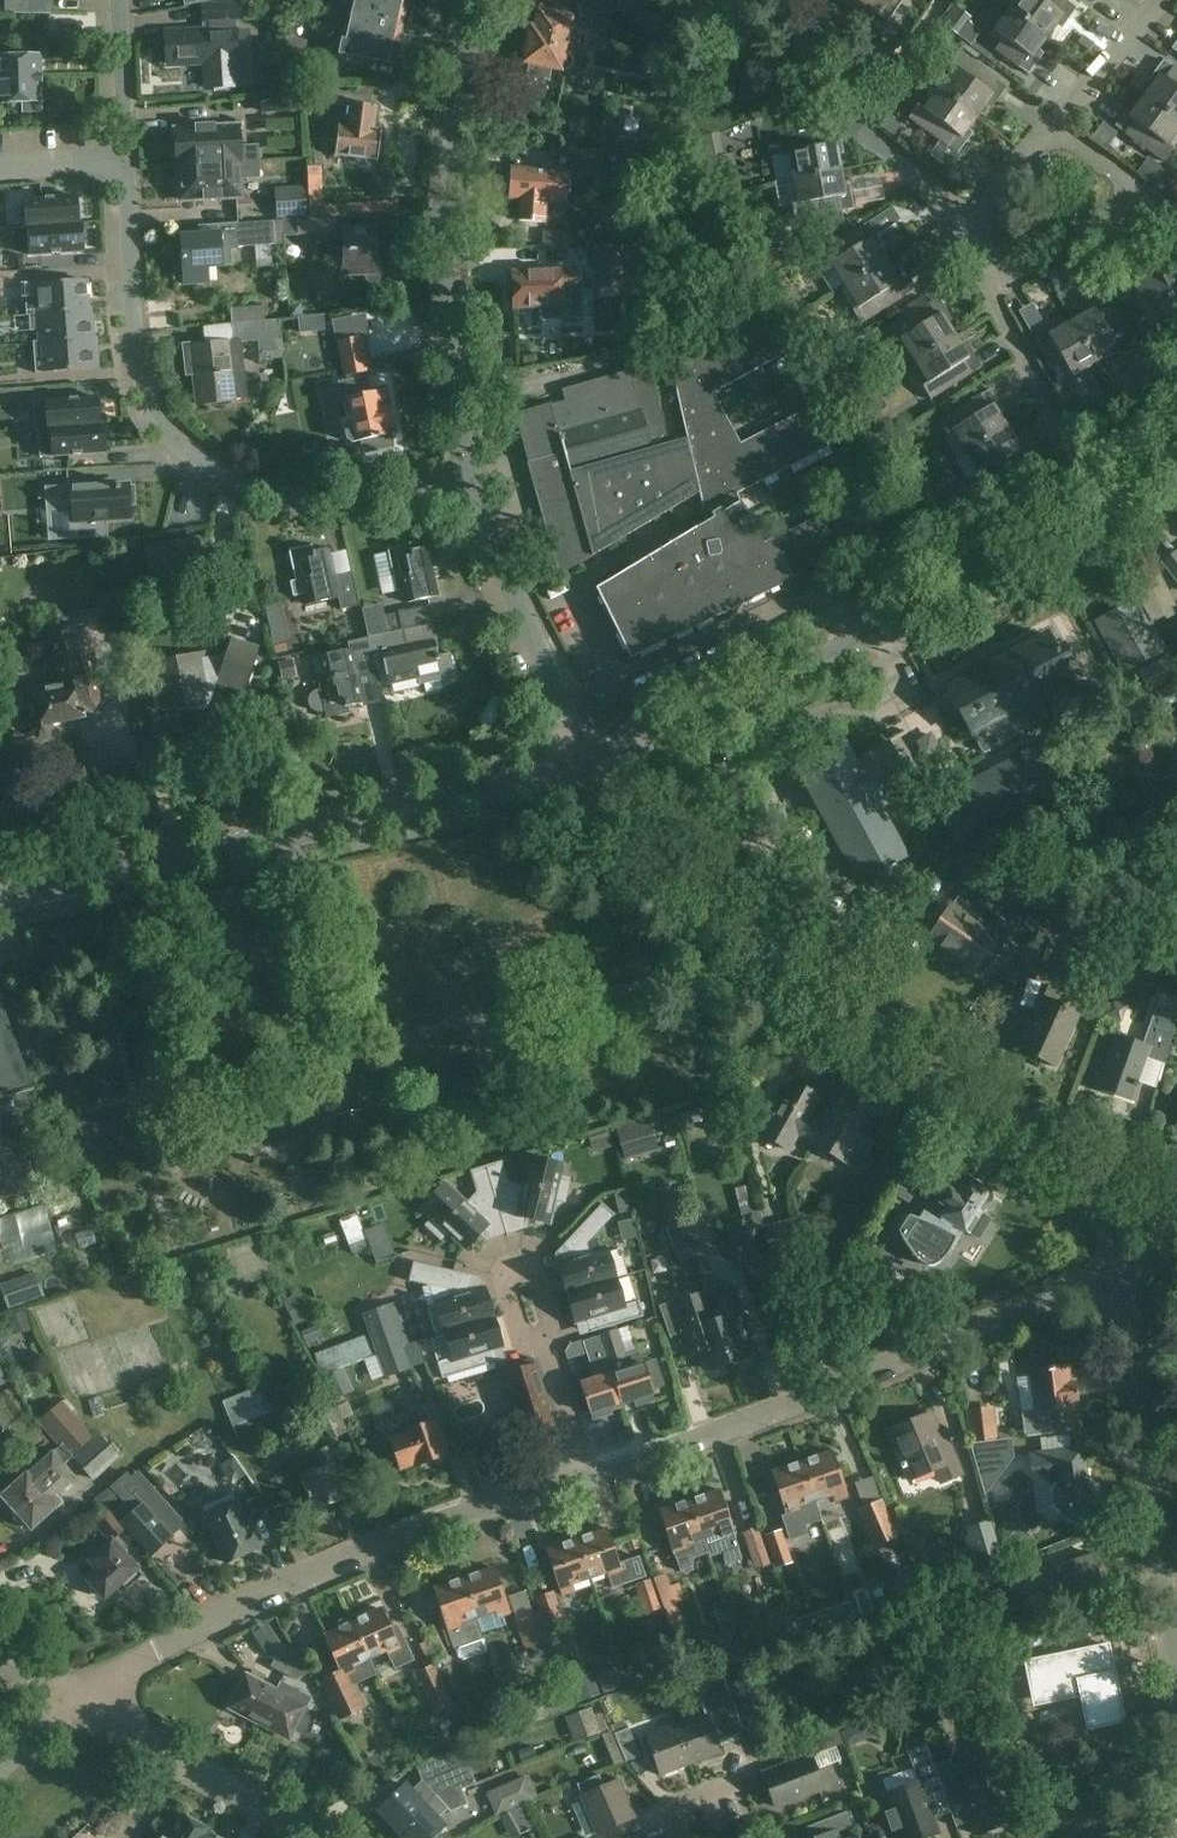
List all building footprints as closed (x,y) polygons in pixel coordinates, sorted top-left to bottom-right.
[(6,11),(55,11),(55,0),(6,0),(6,11)] [(237,2),(240,14),(241,14),(255,14),(255,0),(241,0),(241,2),(237,2)] [(352,16),(373,20),(387,23),(402,25),(406,6),(410,4),(410,0),(350,0),(347,15),(352,16)] [(579,18),(620,12),(618,0),(576,0),(579,18)] [(883,25),(901,0),(848,0),(883,25)] [(1009,8),(1048,37),(1062,18),(1067,21),(1076,9),(1063,0),(1015,0),(1009,8)] [(202,4),(202,31),(172,33),(174,64),(205,62),(207,88),(235,86),(234,60),(236,59),(234,22),(241,21),(241,14),(240,14),(237,2),(202,4)] [(972,18),(956,6),(942,23),(958,36),(972,18)] [(524,76),(545,80),(547,68),(563,71),(566,71),(568,70),(571,68),(572,66),(573,63),(572,60),(571,57),(569,55),(566,54),(574,16),(537,8),(533,25),(529,24),(521,63),(526,64),(524,76)] [(1048,37),(1009,8),(993,30),(1003,38),(995,49),(1028,73),(1037,61),(1033,58),(1048,37)] [(373,20),(352,16),(350,28),(345,27),(342,44),(338,62),(370,69),(371,61),(394,66),(402,25),(387,23),(373,20)] [(954,69),(939,90),(976,118),(991,98),(996,101),(1006,88),(957,53),(948,65),(954,69)] [(20,76),(40,76),(39,55),(0,57),(0,77),(20,76)] [(1143,96),(1176,120),(1176,70),(1163,59),(1153,72),(1158,76),(1143,96)] [(40,76),(20,76),(0,77),(0,103),(21,103),(22,113),(42,113),(40,76)] [(976,118),(939,90),(924,110),(918,106),(909,118),(957,154),(966,142),(961,138),(976,118)] [(259,110),(298,107),(296,91),(258,93),(259,110)] [(1143,96),(1129,116),(1124,113),(1114,126),(1163,161),(1173,148),(1167,143),(1176,129),(1176,120),(1143,96)] [(338,102),(335,125),(337,125),(334,155),(376,160),(380,130),(373,129),(376,107),(338,102)] [(180,167),(255,161),(254,145),(236,146),(234,124),(210,126),(210,125),(192,126),(192,128),(172,129),(175,167),(180,167)] [(776,182),(794,178),(840,170),(835,145),(840,144),(837,128),(779,139),(782,155),(771,157),(776,182)] [(545,202),(564,204),(567,174),(596,176),(596,170),(625,172),(627,151),(548,152),(547,171),(510,168),(507,199),(519,200),(517,221),(543,223),(545,202)] [(721,195),(729,193),(723,157),(701,161),(721,195)] [(255,161),(180,167),(181,172),(175,175),(177,191),(183,194),(183,200),(202,199),(202,200),(219,199),(219,198),(240,196),(238,177),(256,175),(255,161)] [(308,184),(307,184),(308,217),(327,215),(326,205),(325,189),(322,190),(320,168),(307,169),(308,184)] [(844,194),(840,170),(794,178),(798,202),(790,204),(793,221),(822,216),(826,238),(843,227),(841,212),(853,210),(850,193),(844,194)] [(308,217),(307,184),(274,186),(277,219),(308,217)] [(25,229),(28,229),(28,228),(79,224),(79,223),(77,196),(23,200),(25,229)] [(298,238),(336,236),(335,218),(297,220),(298,238)] [(237,232),(229,232),(180,236),(184,285),(209,284),(207,266),(232,265),(231,251),(238,251),(238,247),(255,246),(256,267),(272,266),(272,264),(283,263),(282,244),(275,245),(273,222),(236,225),(237,232)] [(833,293),(844,285),(884,261),(876,249),(882,245),(867,222),(816,253),(825,267),(819,271),(833,293)] [(30,255),(84,252),(82,223),(79,223),(79,224),(28,228),(28,229),(30,255)] [(380,277),(379,265),(375,265),(374,231),(342,232),(343,274),(365,273),(366,277),(367,280),(369,283),(373,284),(375,283),(378,281),(380,277)] [(618,289),(632,289),(631,250),(595,251),(596,280),(618,279),(618,289)] [(1154,274),(1176,315),(1176,256),(1174,258),(1176,262),(1154,274)] [(896,282),(884,261),(844,285),(857,307),(852,310),(860,323),(911,292),(902,278),(896,282)] [(511,272),(511,288),(505,294),(505,302),(511,308),(511,309),(538,308),(538,320),(558,320),(558,308),(559,308),(559,290),(579,290),(578,272),(559,272),(559,271),(511,272)] [(1154,274),(1132,287),(1129,282),(1116,290),(1146,343),(1159,336),(1156,329),(1176,317),(1176,315),(1154,274)] [(88,310),(88,309),(86,280),(33,284),(34,298),(26,299),(27,315),(29,315),(29,314),(88,310)] [(912,362),(953,336),(940,314),(945,311),(936,297),(884,330),(893,344),(899,340),(912,362)] [(1093,309),(1070,322),(1077,334),(1094,364),(1117,351),(1120,358),(1134,350),(1104,297),(1090,304),(1093,309)] [(90,309),(88,309),(88,310),(29,314),(29,315),(30,330),(39,329),(39,341),(39,342),(92,339),(92,338),(90,309)] [(687,440),(700,492),(707,524),(596,590),(630,661),(782,590),(779,582),(889,529),(869,490),(761,542),(737,496),(835,441),(815,403),(741,444),(713,394),(782,355),(760,317),(671,368),(687,440)] [(261,362),(282,359),(278,320),(235,323),(238,341),(239,340),(239,345),(258,342),(261,362)] [(1073,376),(1094,364),(1077,334),(1070,322),(1049,334),(1046,329),(1033,337),(1063,390),(1076,382),(1073,376)] [(966,356),(953,336),(912,362),(925,382),(919,386),(928,400),(980,367),(971,353),(966,356)] [(35,358),(43,358),(44,372),(97,368),(95,337),(92,338),(92,339),(39,342),(39,341),(34,342),(35,358)] [(338,343),(343,368),(366,364),(361,339),(338,343)] [(239,374),(242,370),(239,345),(239,340),(238,341),(190,345),(192,366),(199,366),(202,396),(241,392),(239,374)] [(350,381),(340,383),(343,400),(347,399),(371,394),(368,377),(365,378),(364,372),(368,371),(366,364),(343,368),(345,376),(349,375),(350,381)] [(320,390),(333,388),(330,370),(316,373),(320,390)] [(579,563),(700,492),(687,440),(652,450),(630,373),(564,392),(565,400),(513,415),(535,495),(549,491),(564,527),(579,563)] [(952,431),(965,451),(1005,426),(992,405),(997,402),(989,389),(938,421),(946,434),(952,431)] [(387,391),(372,394),(371,394),(347,399),(352,421),(347,422),(344,426),(347,441),(351,444),(360,442),(363,454),(394,448),(391,435),(396,434),(387,391)] [(37,430),(37,429),(49,428),(101,425),(101,424),(99,397),(33,402),(35,431),(37,430)] [(37,429),(37,430),(39,457),(51,456),(105,452),(103,423),(101,424),(101,425),(49,428),(37,429)] [(1005,426),(965,451),(978,473),(973,476),(981,490),(1034,457),(1026,443),(1018,448),(1005,426)] [(45,503),(72,508),(73,523),(83,522),(84,531),(106,529),(105,520),(130,519),(130,505),(134,504),(133,486),(128,487),(128,485),(120,485),(120,484),(115,485),(115,486),(108,486),(107,482),(44,487),(45,503)] [(150,580),(167,577),(188,573),(185,556),(202,553),(199,535),(160,542),(143,545),(150,580)] [(387,549),(388,553),(373,556),(378,579),(393,576),(396,592),(402,591),(405,603),(437,596),(426,548),(412,551),(411,543),(387,549)] [(350,573),(333,577),(327,550),(312,553),(310,545),(288,550),(295,582),(301,581),(307,605),(338,598),(340,609),(357,606),(350,573)] [(1176,548),(1161,559),(1176,582),(1176,549),(1176,548)] [(1136,604),(1101,622),(1125,668),(1160,650),(1136,604)] [(401,631),(430,625),(434,624),(429,605),(396,612),(401,631)] [(232,638),(231,640),(230,639),(222,660),(209,662),(207,654),(150,665),(160,710),(205,708),(213,683),(244,693),(258,649),(264,631),(262,618),(241,610),(231,638),(232,638)] [(401,631),(396,612),(383,615),(387,634),(401,631)] [(289,639),(285,623),(268,627),(272,643),(289,639)] [(366,639),(380,703),(381,703),(374,672),(384,669),(388,685),(416,679),(418,686),(455,678),(449,654),(436,657),(433,643),(430,625),(401,631),(387,634),(366,639)] [(101,701),(85,627),(50,635),(60,684),(11,694),(15,712),(25,710),(30,733),(38,737),(47,735),(52,728),(51,723),(82,716),(81,715),(85,714),(85,712),(94,710),(101,701)] [(981,661),(985,668),(947,688),(971,735),(973,734),(982,751),(1047,717),(1037,698),(1071,680),(1063,665),(1072,660),(1063,642),(1054,647),(1047,634),(997,661),(993,655),(981,661)] [(361,707),(380,703),(366,639),(347,643),(349,651),(319,658),(322,674),(314,676),(324,720),(348,714),(346,706),(360,703),(361,707)] [(1176,677),(1176,670),(1168,655),(1137,673),(1148,693),(1176,677)] [(484,739),(493,737),(490,723),(481,724),(484,739)] [(933,739),(915,749),(925,767),(943,758),(933,739)] [(880,804),(911,788),(887,743),(859,758),(858,757),(855,759),(846,742),(801,766),(845,847),(844,848),(845,851),(847,851),(862,879),(907,855),(880,804)] [(1046,742),(934,803),(954,838),(1008,809),(1011,815),(1069,783),(1046,742)] [(1002,823),(953,858),(971,883),(1020,848),(1002,823)] [(980,927),(952,907),(930,938),(984,975),(997,956),(987,949),(1005,923),(990,913),(980,927)] [(1043,982),(1055,945),(1054,945),(1060,926),(1045,921),(1039,940),(1038,940),(1026,977),(1043,982)] [(44,1186),(23,1110),(33,1108),(28,1090),(35,1089),(0,995),(0,1198),(44,1186)] [(1055,1067),(1079,1013),(1042,997),(1018,1050),(1055,1067)] [(1126,1006),(1113,1001),(1107,1015),(1121,1020),(1126,1006)] [(1116,1035),(1098,1086),(1131,1099),(1146,1057),(1164,1064),(1176,1019),(1176,1014),(1157,1006),(1142,1045),(1116,1035)] [(784,1103),(778,1099),(769,1115),(771,1116),(761,1135),(789,1151),(797,1136),(812,1145),(821,1124),(808,1117),(820,1097),(795,1083),(784,1103)] [(821,1124),(812,1145),(848,1165),(858,1148),(866,1153),(878,1132),(869,1127),(879,1109),(843,1089),(822,1125),(821,1124)] [(362,1110),(338,1115),(343,1140),(367,1135),(362,1110)] [(503,1160),(487,1165),(508,1235),(508,1232),(521,1228),(524,1216),(548,1222),(553,1199),(565,1202),(570,1181),(558,1178),(561,1164),(532,1157),(526,1186),(508,1182),(502,1162),(503,1162),(503,1160)] [(508,1235),(487,1165),(470,1170),(471,1172),(472,1171),(478,1191),(466,1204),(444,1184),(424,1206),(434,1216),(425,1225),(441,1240),(450,1231),(467,1246),(483,1229),(492,1237),(506,1232),(507,1236),(508,1235)] [(946,1207),(940,1216),(939,1218),(941,1219),(939,1222),(923,1212),(918,1220),(908,1217),(898,1232),(897,1228),(888,1241),(900,1249),(903,1243),(910,1253),(916,1260),(920,1263),(925,1266),(929,1267),(934,1267),(939,1264),(945,1258),(952,1248),(956,1239),(959,1240),(964,1231),(969,1234),(970,1233),(979,1239),(990,1221),(981,1215),(993,1196),(964,1178),(954,1193),(950,1191),(942,1204),(946,1207)] [(746,1264),(768,1259),(756,1210),(755,1210),(750,1186),(735,1189),(743,1224),(737,1226),(746,1264)] [(559,1265),(568,1293),(616,1278),(607,1250),(591,1255),(587,1242),(613,1214),(614,1215),(615,1214),(602,1202),(563,1244),(564,1245),(565,1245),(570,1249),(578,1247),(582,1258),(559,1265)] [(759,1209),(756,1210),(768,1259),(816,1248),(809,1217),(764,1227),(759,1209)] [(707,1215),(694,1220),(700,1237),(689,1241),(695,1257),(706,1253),(702,1243),(716,1238),(707,1215)] [(678,1263),(695,1257),(689,1241),(700,1237),(694,1220),(678,1225),(684,1243),(672,1247),(678,1263)] [(872,1284),(891,1255),(875,1245),(857,1274),(872,1284)] [(445,1331),(493,1317),(485,1289),(462,1296),(459,1285),(467,1282),(469,1276),(470,1276),(470,1274),(414,1261),(409,1281),(411,1281),(411,1280),(449,1289),(452,1299),(428,1306),(437,1335),(445,1332),(445,1331)] [(0,1282),(0,1286),(7,1306),(43,1293),(35,1270),(0,1282)] [(624,1304),(616,1278),(568,1293),(576,1320),(588,1317),(592,1330),(591,1330),(591,1332),(644,1316),(639,1299),(624,1304)] [(726,1364),(730,1363),(713,1305),(708,1306),(704,1292),(659,1307),(669,1338),(683,1334),(690,1357),(699,1354),(704,1371),(715,1368),(718,1371),(725,1368),(726,1364)] [(740,1297),(713,1305),(730,1363),(750,1357),(737,1314),(745,1311),(740,1297)] [(377,1355),(404,1345),(409,1343),(394,1302),(362,1314),(377,1355)] [(31,1326),(26,1310),(7,1315),(12,1332),(31,1326)] [(445,1331),(445,1332),(453,1358),(438,1362),(443,1379),(496,1362),(495,1361),(494,1361),(490,1348),(502,1344),(493,1317),(445,1331)] [(361,1322),(314,1336),(320,1355),(367,1341),(361,1322)] [(600,1336),(603,1345),(622,1403),(634,1399),(636,1406),(653,1401),(651,1394),(652,1393),(651,1389),(662,1385),(655,1361),(643,1364),(643,1363),(642,1364),(638,1352),(625,1356),(617,1330),(600,1336)] [(363,1368),(378,1363),(370,1340),(355,1345),(363,1368)] [(412,1368),(404,1345),(377,1355),(385,1378),(412,1368)] [(591,1349),(599,1377),(582,1382),(591,1413),(592,1412),(595,1420),(613,1414),(610,1407),(622,1403),(603,1345),(591,1349)] [(684,1363),(667,1364),(669,1384),(686,1382),(684,1363)] [(549,1407),(542,1383),(535,1364),(506,1374),(509,1383),(514,1381),(517,1391),(512,1393),(520,1415),(500,1422),(506,1439),(552,1424),(546,1408),(549,1407)] [(1028,1370),(1032,1412),(1023,1413),(1025,1435),(1077,1429),(1072,1382),(1068,1382),(1066,1366),(1028,1370)] [(219,1384),(225,1420),(274,1411),(268,1376),(219,1384)] [(347,1432),(324,1387),(307,1396),(330,1441),(347,1432)] [(51,1453),(28,1474),(24,1471),(0,1493),(0,1494),(13,1508),(62,1466),(63,1467),(93,1440),(61,1402),(41,1419),(59,1440),(56,1442),(60,1446),(51,1453)] [(969,1441),(997,1438),(993,1406),(964,1410),(969,1441)] [(964,1475),(946,1431),(941,1434),(932,1412),(886,1431),(907,1484),(934,1473),(940,1486),(964,1475)] [(435,1421),(403,1432),(405,1435),(390,1440),(400,1469),(414,1465),(415,1467),(447,1455),(435,1421)] [(93,1482),(119,1458),(98,1436),(72,1460),(93,1482)] [(997,1438),(969,1441),(969,1444),(984,1496),(1013,1458),(1011,1439),(997,1441),(997,1438)] [(315,1451),(321,1468),(302,1475),(315,1509),(345,1497),(332,1465),(335,1464),(327,1446),(315,1451)] [(1094,1483),(1083,1475),(1080,1446),(1026,1453),(1028,1468),(1039,1476),(1054,1474),(1055,1479),(1047,1489),(1050,1507),(1075,1526),(1096,1500),(1094,1483)] [(827,1453),(799,1463),(811,1502),(830,1495),(832,1502),(843,1498),(827,1453)] [(220,1465),(232,1485),(246,1476),(234,1457),(220,1465)] [(811,1502),(799,1463),(769,1474),(784,1518),(796,1514),(794,1508),(811,1502)] [(861,1464),(843,1473),(851,1489),(869,1480),(861,1464)] [(73,1477),(63,1467),(62,1466),(13,1508),(30,1528),(60,1501),(54,1494),(73,1477)] [(127,1528),(151,1555),(185,1525),(138,1472),(132,1477),(142,1487),(133,1492),(109,1508),(110,1508),(127,1528)] [(142,1487),(132,1477),(131,1478),(126,1473),(109,1488),(108,1487),(93,1500),(103,1511),(110,1508),(109,1508),(133,1492),(142,1487)] [(707,1558),(719,1554),(723,1566),(739,1560),(715,1492),(686,1503),(706,1553),(707,1558)] [(205,1516),(227,1563),(259,1548),(238,1501),(205,1516)] [(857,1512),(873,1548),(897,1537),(881,1501),(857,1512)] [(656,1514),(677,1574),(690,1569),(686,1560),(706,1553),(686,1503),(656,1514)] [(127,1528),(110,1508),(103,1511),(104,1513),(93,1522),(111,1542),(90,1561),(99,1572),(91,1580),(93,1593),(92,1594),(94,1593),(105,1597),(121,1583),(128,1591),(143,1577),(121,1552),(128,1547),(119,1536),(127,1528)] [(991,1521),(968,1528),(980,1569),(1003,1563),(991,1521)] [(744,1534),(755,1570),(770,1565),(759,1529),(744,1534)] [(603,1532),(573,1543),(586,1581),(604,1574),(605,1576),(603,1576),(608,1589),(642,1577),(635,1557),(614,1565),(603,1532)] [(766,1537),(778,1570),(792,1565),(781,1532),(766,1537)] [(586,1581),(573,1543),(543,1553),(558,1597),(570,1593),(567,1587),(586,1581)] [(69,1570),(69,1545),(53,1545),(54,1570),(69,1570)] [(1016,1598),(1029,1595),(1041,1593),(1044,1605),(1101,1593),(1093,1555),(1026,1581),(1026,1579),(1013,1582),(1016,1598)] [(1006,1566),(968,1580),(970,1591),(1010,1582),(1006,1566)] [(506,1625),(503,1617),(506,1616),(491,1571),(460,1582),(478,1629),(480,1634),(506,1625)] [(665,1574),(652,1578),(668,1622),(680,1618),(665,1574)] [(650,1579),(632,1585),(642,1615),(661,1608),(650,1579)] [(431,1592),(444,1628),(438,1630),(443,1644),(448,1642),(455,1661),(459,1663),(487,1653),(480,1634),(478,1629),(460,1582),(431,1592)] [(564,1623),(553,1591),(534,1598),(545,1630),(564,1623)] [(234,1617),(220,1627),(235,1646),(251,1634),(257,1641),(273,1629),(257,1609),(239,1623),(234,1617)] [(377,1612),(349,1626),(366,1661),(384,1652),(393,1671),(410,1662),(393,1628),(387,1631),(377,1612)] [(525,1649),(547,1641),(537,1612),(533,1613),(516,1619),(514,1620),(525,1649)] [(802,1637),(819,1632),(814,1614),(796,1620),(802,1637)] [(787,1620),(769,1626),(740,1637),(746,1653),(775,1643),(793,1637),(787,1620)] [(320,1641),(336,1672),(318,1681),(337,1721),(364,1709),(353,1686),(374,1676),(366,1661),(349,1626),(347,1627),(342,1623),(332,1628),(332,1634),(320,1641)] [(270,1667),(283,1674),(295,1652),(282,1646),(270,1667)] [(298,1654),(295,1652),(283,1674),(295,1680),(309,1674),(298,1654)] [(1099,1661),(1062,1671),(1077,1729),(1114,1720),(1099,1661)] [(449,1694),(436,1665),(416,1674),(429,1703),(449,1694)] [(229,1708),(257,1724),(274,1692),(246,1677),(229,1708)] [(521,1702),(529,1724),(569,1710),(561,1688),(521,1702)] [(677,1724),(693,1765),(722,1754),(717,1739),(728,1734),(725,1726),(748,1718),(737,1690),(723,1695),(727,1706),(677,1724)] [(274,1692),(257,1724),(287,1740),(304,1708),(274,1692)] [(494,1736),(489,1719),(468,1726),(474,1742),(494,1736)] [(693,1765),(677,1724),(646,1736),(661,1777),(693,1765)] [(629,1728),(615,1733),(625,1762),(640,1756),(629,1728)] [(795,1746),(800,1760),(763,1774),(776,1808),(824,1789),(811,1757),(843,1744),(838,1730),(795,1746)] [(919,1783),(885,1795),(891,1812),(886,1814),(892,1830),(896,1828),(900,1837),(924,1837),(939,1833),(926,1796),(942,1790),(934,1766),(926,1746),(908,1752),(919,1783)] [(994,1772),(959,1784),(951,1760),(934,1766),(942,1790),(947,1804),(963,1799),(976,1835),(1012,1822),(994,1772)] [(435,1796),(460,1786),(453,1769),(422,1783),(434,1796),(435,1796)] [(618,1781),(603,1787),(599,1775),(577,1785),(581,1796),(581,1797),(596,1834),(634,1818),(618,1781)] [(531,1800),(524,1781),(490,1795),(497,1814),(531,1800)] [(378,1810),(399,1831),(434,1796),(422,1783),(411,1793),(404,1785),(378,1810)] [(468,1804),(460,1786),(435,1796),(434,1796),(446,1809),(449,1813),(468,1804)] [(434,1796),(399,1831),(405,1837),(433,1837),(444,1827),(436,1819),(446,1809),(434,1796)] [(836,1832),(852,1826),(846,1812),(818,1822),(823,1836),(818,1837),(838,1837),(836,1832)] [(209,1834),(210,1833),(183,1816),(170,1837),(164,1834),(161,1837),(206,1837),(209,1834)]
